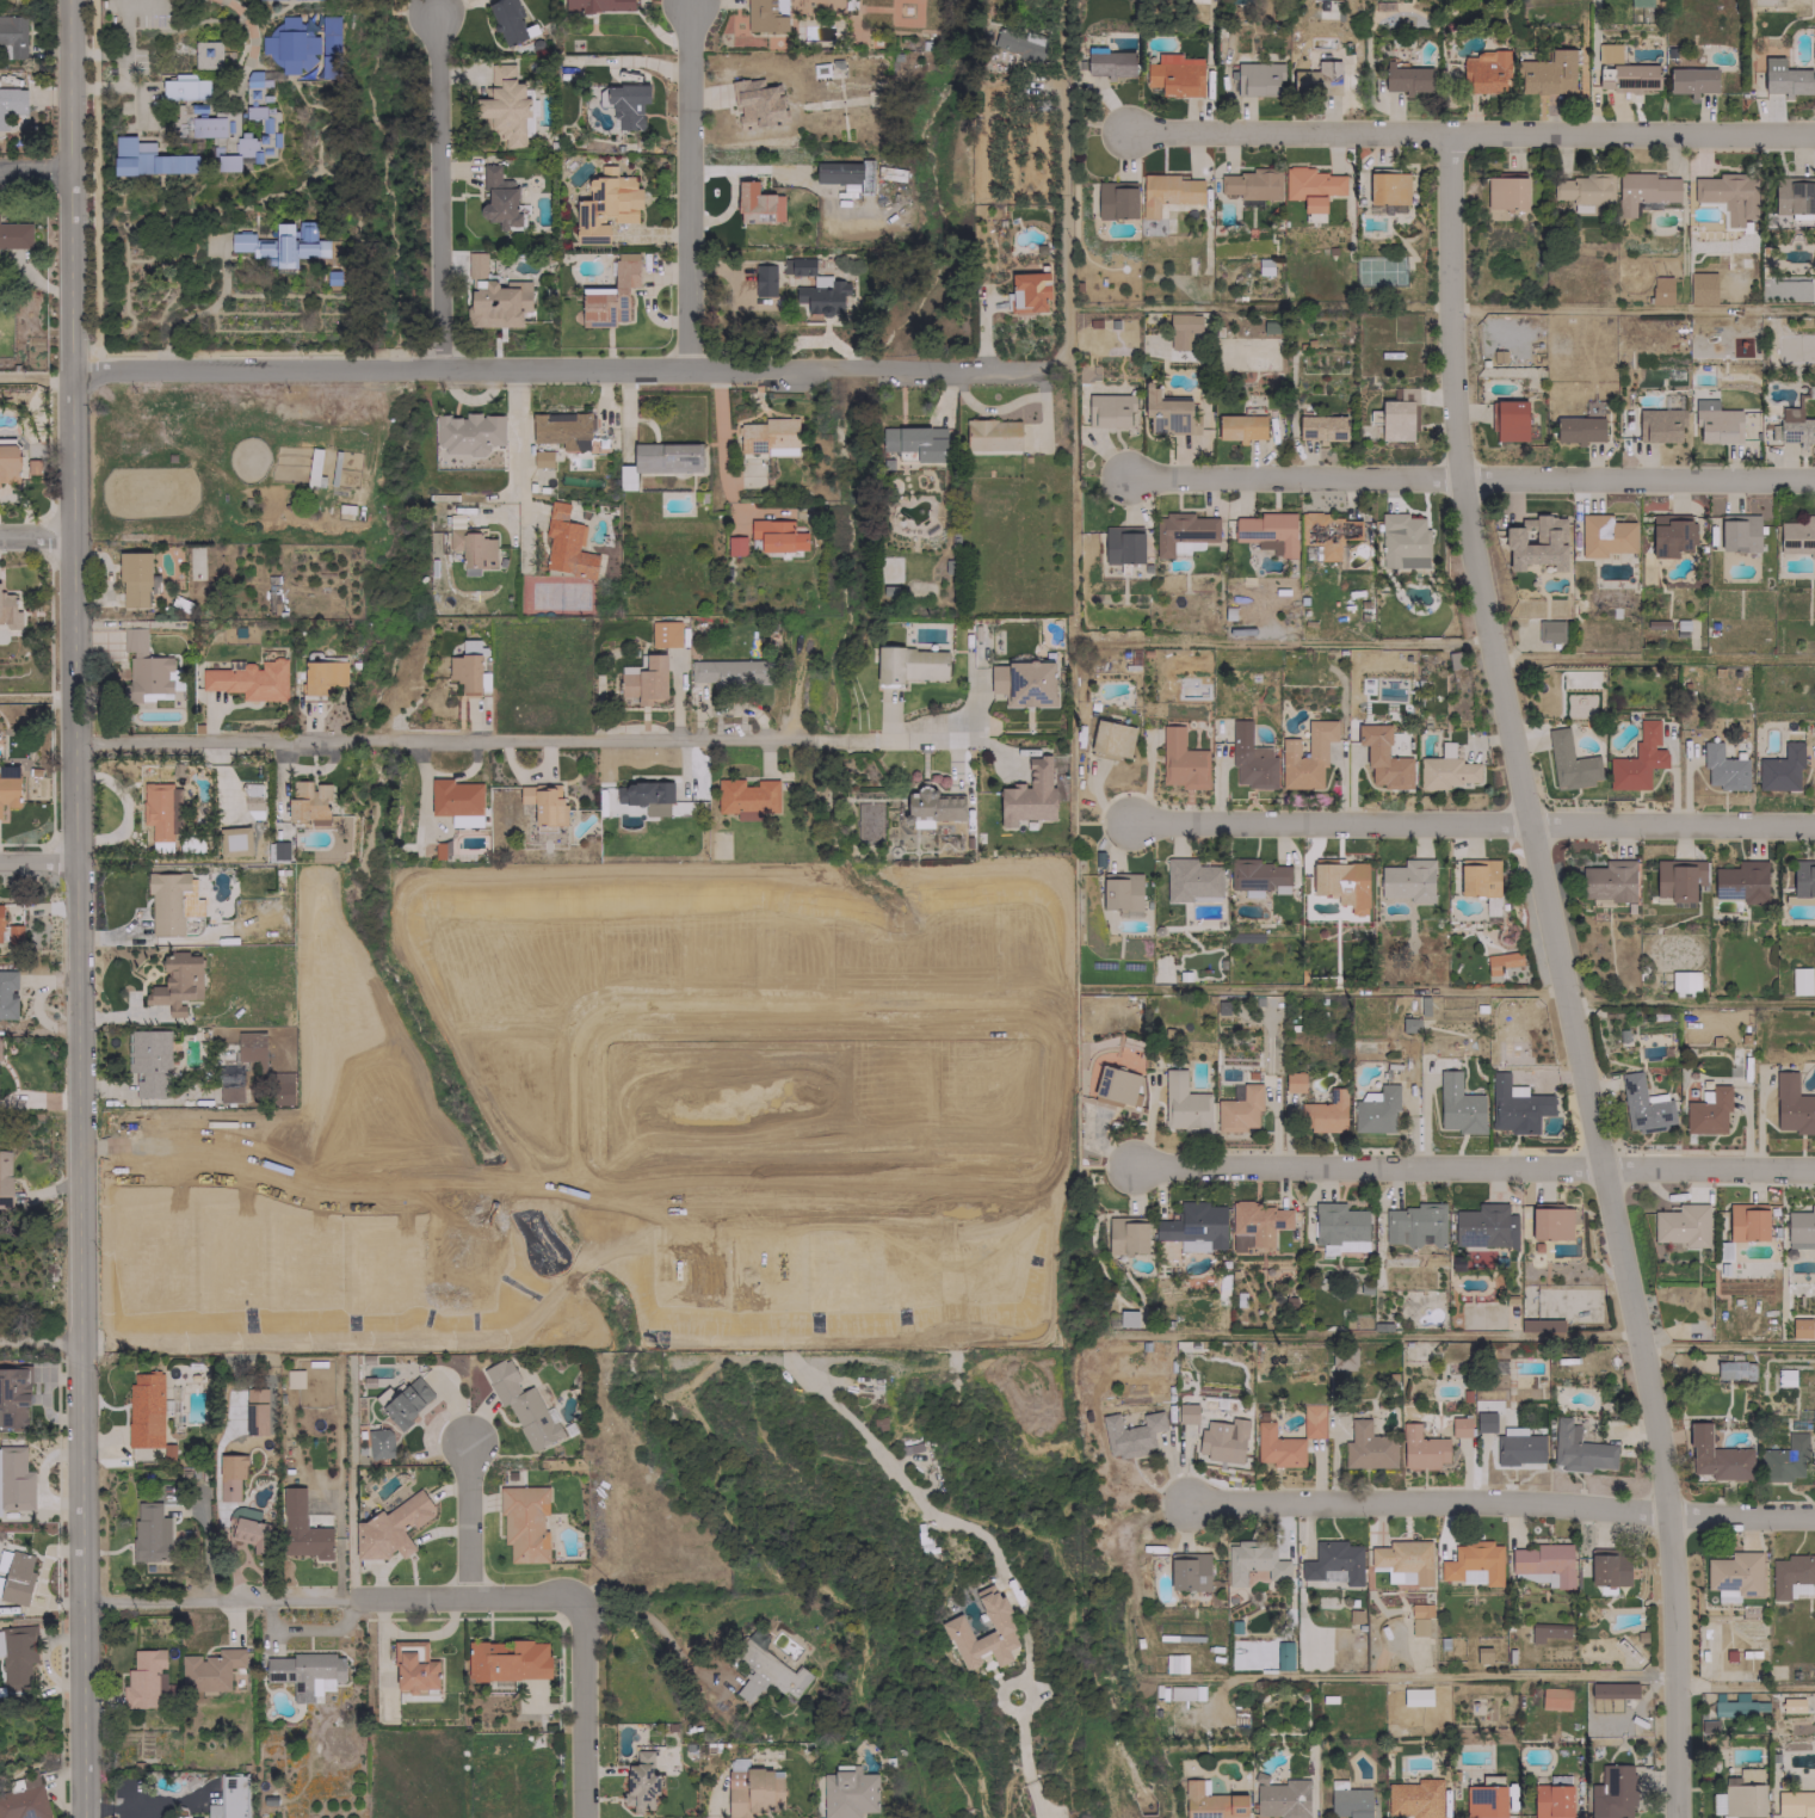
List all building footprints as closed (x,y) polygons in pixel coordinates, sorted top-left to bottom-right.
[(503,47),(528,38),(514,0),(496,0),(487,3),(503,47)] [(632,0),(563,0),(563,11),(632,10),(632,0)] [(785,31),(786,0),(746,0),(745,30),(785,31)] [(0,15),(0,47),(3,47),(3,57),(24,58),(26,16),(0,15)] [(337,54),(338,15),(321,15),(320,53),(337,54)] [(318,32),(297,32),(297,16),(277,16),(277,36),(261,36),(261,66),(280,66),(280,77),(318,77),(318,69),(314,69),(314,53),(318,53),(318,32)] [(1046,37),(998,24),(991,50),(1039,63),(1046,37)] [(220,41),(193,41),(193,67),(220,68),(220,41)] [(1619,44),(1597,43),(1597,62),(1618,62),(1619,44)] [(1517,92),(1572,93),(1573,49),(1549,48),(1548,60),(1517,60),(1517,92)] [(1133,52),(1086,51),(1086,74),(1106,75),(1106,77),(1133,77),(1133,52)] [(1461,92),(1503,93),(1503,77),(1508,77),(1509,53),(1461,52),(1461,92)] [(1201,95),(1201,58),(1180,58),(1180,53),(1156,53),(1156,63),(1145,63),(1145,87),(1159,87),(1159,95),(1201,95)] [(1810,69),(1782,68),(1782,57),(1764,57),(1763,92),(1781,92),(1781,95),(1810,95),(1810,69)] [(1431,67),(1392,67),(1392,60),(1383,60),(1383,90),(1403,90),(1403,93),(1431,93),(1431,67)] [(530,135),(529,97),(523,97),(523,82),(513,82),(513,63),(489,64),(490,87),(483,87),(483,98),(475,98),(476,117),(490,117),(490,131),(502,130),(503,147),(524,146),(523,135),(530,135)] [(1235,95),(1277,95),(1277,78),(1282,78),(1282,63),(1235,63),(1235,95)] [(1658,89),(1657,65),(1597,66),(1598,91),(1658,89)] [(1667,94),(1696,94),(1696,91),(1715,92),(1715,68),(1668,68),(1667,94)] [(1339,71),(1294,70),(1294,92),(1339,92),(1339,71)] [(161,79),(161,99),(207,98),(207,79),(194,79),(194,73),(173,74),(173,79),(161,79)] [(731,81),(737,129),(785,123),(780,83),(762,86),(761,77),(731,81)] [(648,84),(608,85),(608,117),(616,117),(616,130),(642,129),(642,103),(648,103),(648,84)] [(0,87),(0,130),(6,130),(6,113),(26,113),(25,87),(0,87)] [(241,132),(234,146),(234,155),(213,154),(212,166),(219,169),(239,170),(239,156),(252,156),(251,162),(259,163),(260,146),(278,147),(279,132),(270,128),(274,120),(264,115),(264,106),(244,106),(244,118),(256,119),(259,120),(258,141),(248,136),(249,132),(241,132)] [(224,137),(224,117),(190,117),(189,136),(224,137)] [(196,154),(153,155),(153,141),(135,142),(135,135),(113,135),(114,174),(196,173),(196,154)] [(859,183),(859,194),(871,194),(871,162),(815,161),(815,183),(859,183)] [(499,164),(482,164),(482,189),(487,189),(487,203),(479,203),(479,220),(497,220),(497,227),(521,227),(521,213),(515,212),(515,180),(499,180),(499,164)] [(575,244),(607,244),(606,221),(636,220),(636,209),(640,209),(640,187),(633,187),(633,176),(614,177),(614,165),(600,165),(600,178),(588,178),(588,201),(575,201),(575,244)] [(1283,199),(1302,199),(1301,212),(1324,212),(1324,194),(1344,194),(1344,174),(1312,174),(1312,166),(1284,166),(1283,199)] [(1279,199),(1280,169),(1250,169),(1249,173),(1219,173),(1219,193),(1238,194),(1238,199),(1279,199)] [(1407,173),(1368,172),(1368,203),(1407,204),(1407,173)] [(1653,173),(1617,172),(1616,217),(1633,217),(1633,201),(1677,202),(1678,177),(1653,177),(1653,173)] [(1754,219),(1755,173),(1716,173),(1716,178),(1692,177),(1692,201),(1723,202),(1723,226),(1741,227),(1741,219),(1754,219)] [(1202,203),(1202,179),(1178,179),(1178,175),(1141,174),(1140,218),(1157,218),(1158,202),(1202,203)] [(1524,208),(1525,175),(1485,174),(1484,208),(1524,208)] [(1612,203),(1611,175),(1552,176),(1553,201),(1572,201),(1572,212),(1590,212),(1590,203),(1612,203)] [(1814,213),(1814,177),(1773,177),(1773,213),(1814,213)] [(737,222),(781,222),(782,194),(756,194),(756,181),(737,180),(737,222)] [(1136,217),(1135,181),(1096,182),(1097,218),(1136,217)] [(229,233),(229,251),(251,251),(251,258),(266,258),(266,267),(293,268),(293,256),(327,257),(328,240),(314,239),(314,227),(312,227),(312,221),(295,221),(295,223),(275,223),(274,239),(253,239),(253,233),(229,233)] [(31,247),(30,222),(0,223),(0,248),(31,247)] [(485,252),(468,252),(467,326),(521,326),(521,310),(529,310),(529,282),(496,282),(496,280),(484,280),(485,252)] [(627,321),(627,287),(638,286),(637,253),(613,254),(614,287),(580,287),(581,326),(614,326),(614,321),(627,321)] [(814,274),(813,257),(781,258),(782,275),(814,274)] [(754,264),(753,296),(773,296),(774,264),(754,264)] [(1010,273),(1010,293),(1006,293),(1007,313),(1047,312),(1046,272),(1010,273)] [(1714,272),(1688,272),(1687,304),(1714,304),(1714,272)] [(794,286),(794,315),(842,314),(842,294),(848,294),(848,280),(831,280),(831,275),(812,275),(812,286),(794,286)] [(1671,276),(1650,277),(1651,304),(1671,304),(1671,276)] [(1190,349),(1189,332),(1200,332),(1199,313),(1168,314),(1168,350),(1190,349)] [(1198,433),(1198,417),(1190,417),(1190,399),(1158,399),(1158,384),(1143,384),(1143,416),(1149,416),(1149,433),(1198,433)] [(1415,387),(1392,387),(1392,400),(1379,400),(1380,441),(1411,440),(1411,404),(1416,404),(1415,387)] [(1128,427),(1128,411),(1134,411),(1133,394),(1086,395),(1087,428),(1128,427)] [(1525,441),(1526,400),(1492,400),(1491,440),(1525,441)] [(1601,401),(1583,402),(1584,417),(1601,416),(1601,401)] [(1779,407),(1778,428),(1777,428),(1777,444),(1804,444),(1804,442),(1814,443),(1814,418),(1800,418),(1800,407),(1779,407)] [(1684,409),(1638,409),(1637,441),(1679,442),(1679,426),(1684,427),(1684,409)] [(1740,441),(1740,409),(1693,410),(1693,426),(1698,425),(1698,442),(1740,441)] [(531,413),(531,442),(561,442),(561,451),(589,450),(588,428),(592,428),(592,412),(531,413)] [(503,414),(463,414),(463,415),(434,415),(435,454),(487,453),(486,445),(503,445),(503,414)] [(1264,438),(1264,414),(1216,415),(1217,441),(1245,440),(1245,438),(1264,438)] [(1345,416),(1298,415),(1298,439),(1321,440),(1345,440),(1345,416)] [(1602,441),(1602,417),(1554,416),(1554,443),(1583,443),(1583,441),(1602,441)] [(764,423),(739,423),(739,455),(797,453),(796,417),(763,418),(764,423)] [(1019,419),(965,420),(965,451),(1019,451),(1019,419)] [(880,428),(881,451),(915,451),(915,462),(945,461),(944,427),(880,428)] [(18,481),(17,444),(0,444),(0,482),(18,481)] [(552,467),(551,450),(532,450),(533,467),(552,467)] [(597,554),(579,551),(583,524),(565,522),(568,503),(549,500),(544,535),(549,536),(544,569),(594,577),(597,554)] [(1192,512),(1154,513),(1155,556),(1187,556),(1187,549),(1202,549),(1202,541),(1217,541),(1217,517),(1193,518),(1192,512)] [(1233,517),(1233,542),(1255,542),(1255,549),(1273,549),(1273,557),(1294,557),(1295,512),(1257,512),(1257,518),(1233,517)] [(1300,544),(1318,544),(1318,560),(1339,560),(1339,539),(1359,539),(1359,519),(1329,519),(1329,512),(1300,513),(1300,544)] [(1423,517),(1406,518),(1406,512),(1380,513),(1381,568),(1428,567),(1427,527),(1423,528),(1423,517)] [(1610,514),(1579,514),(1580,557),(1604,557),(1604,553),(1634,552),(1634,521),(1610,521),(1610,514)] [(1689,551),(1689,514),(1651,514),(1650,556),(1676,557),(1676,551),(1689,551)] [(1758,515),(1720,514),(1719,551),(1758,552),(1758,515)] [(1807,553),(1806,558),(1814,558),(1814,514),(1804,514),(1804,522),(1778,522),(1778,553),(1807,553)] [(1564,516),(1534,516),(1534,544),(1522,544),(1522,526),(1505,527),(1506,571),(1522,571),(1522,564),(1550,564),(1550,571),(1564,571),(1564,516)] [(806,551),(806,532),(792,532),(791,519),(749,521),(749,538),(759,538),(760,551),(806,551)] [(1103,526),(1104,564),(1142,563),(1142,526),(1103,526)] [(494,568),(495,538),(478,538),(478,528),(448,528),(447,550),(461,550),(461,575),(478,575),(478,568),(494,568)] [(744,536),(725,536),(726,555),(745,555),(744,536)] [(150,590),(149,552),(119,553),(119,591),(150,590)] [(4,623),(4,628),(20,629),(20,610),(16,610),(16,593),(0,593),(0,623),(4,623)] [(1667,620),(1645,620),(1645,628),(1667,629),(1667,620)] [(678,621),(650,621),(650,647),(679,646),(678,621)] [(1537,641),(1562,642),(1563,621),(1537,621),(1537,641)] [(145,627),(122,628),(122,651),(128,651),(129,693),(171,693),(171,678),(178,678),(178,669),(171,669),(171,656),(145,657),(145,627)] [(947,649),(875,648),(874,686),(902,687),(902,679),(946,679),(947,649)] [(664,653),(644,654),(644,672),(618,672),(619,696),(636,696),(636,705),(651,705),(651,698),(665,698),(664,653)] [(446,680),(461,680),(460,695),(479,696),(480,655),(447,654),(446,680)] [(286,700),(286,659),(260,659),(260,665),(242,665),(242,669),(200,669),(200,691),(240,691),(240,700),(286,700)] [(689,682),(711,681),(711,687),(769,686),(769,660),(689,661),(689,682)] [(303,694),(333,694),(333,685),(345,685),(345,661),(303,661),(303,694)] [(989,663),(989,693),(1003,693),(1003,707),(1054,706),(1053,661),(989,663)] [(1127,761),(1134,727),(1095,719),(1088,753),(1127,761)] [(1607,789),(1647,789),(1647,767),(1665,767),(1665,747),(1658,747),(1658,719),(1638,719),(1638,741),(1633,741),(1633,758),(1607,758),(1607,789)] [(1275,787),(1275,756),(1270,755),(1270,746),(1249,746),(1249,720),(1231,720),(1231,786),(1275,787)] [(1320,788),(1320,767),(1325,767),(1325,741),(1335,741),(1335,720),(1306,720),(1306,757),(1297,757),(1297,738),(1280,738),(1280,788),(1320,788)] [(1388,724),(1356,724),(1356,745),(1365,745),(1365,768),(1370,768),(1370,784),(1383,784),(1383,790),(1411,790),(1411,757),(1388,757),(1388,724)] [(1207,749),(1183,749),(1183,726),(1161,725),(1160,787),(1207,787),(1207,749)] [(1553,789),(1601,783),(1597,755),(1571,758),(1567,727),(1546,729),(1553,789)] [(1756,789),(1796,789),(1796,768),(1801,769),(1801,733),(1783,732),(1783,758),(1756,758),(1756,789)] [(1418,757),(1418,789),(1447,789),(1447,784),(1478,784),(1478,761),(1453,761),(1453,741),(1439,741),(1439,757),(1418,757)] [(1746,759),(1720,758),(1721,742),(1702,741),(1702,769),(1706,769),(1706,788),(1745,789),(1746,759)] [(1054,818),(1053,787),(1049,787),(1049,756),(1025,756),(1026,785),(998,786),(999,827),(1015,827),(1014,819),(1054,818)] [(18,765),(0,766),(0,807),(18,806),(18,765)] [(481,784),(452,783),(452,779),(430,778),(430,814),(480,814),(481,784)] [(716,813),(735,812),(735,820),(759,820),(759,813),(777,812),(777,780),(755,780),(755,786),(742,786),(742,778),(715,778),(716,813)] [(329,784),(312,784),(312,780),(291,781),(291,798),(286,798),(287,824),(327,823),(326,800),(329,800),(329,784)] [(615,782),(615,804),(671,803),(671,782),(615,782)] [(141,785),(142,826),(150,826),(150,841),(172,841),(171,832),(180,832),(179,784),(141,785)] [(906,789),(906,814),(917,814),(917,819),(963,820),(963,795),(932,795),(932,789),(906,789)] [(479,816),(454,815),(453,826),(479,827),(479,816)] [(224,856),(250,855),(249,827),(224,828),(224,856)] [(268,859),(287,860),(287,842),(268,841),(268,859)] [(1219,865),(1196,866),(1196,858),(1165,858),(1165,901),(1220,901),(1219,865)] [(1288,864),(1258,864),(1258,858),(1229,858),(1228,890),(1244,890),(1244,897),(1261,897),(1261,888),(1273,888),(1272,893),(1288,893),(1288,864)] [(1379,866),(1379,897),(1407,897),(1407,902),(1432,902),(1432,859),(1402,859),(1402,866),(1379,866)] [(1498,859),(1459,859),(1459,895),(1497,896),(1498,859)] [(1580,898),(1609,897),(1609,902),(1633,902),(1633,859),(1602,860),(1603,867),(1580,867),(1580,898)] [(1703,860),(1654,860),(1653,896),(1668,896),(1668,902),(1693,902),(1693,883),(1703,883),(1703,860)] [(1765,860),(1736,860),(1736,867),(1712,868),(1712,898),(1740,897),(1740,903),(1766,903),(1765,860)] [(1365,863),(1311,863),(1312,895),(1335,895),(1336,904),(1349,904),(1349,915),(1366,915),(1365,863)] [(151,935),(183,935),(183,916),(202,916),(202,898),(195,898),(195,873),(145,874),(146,894),(150,894),(151,935)] [(1140,873),(1102,873),(1102,913),(1140,912),(1140,873)] [(20,924),(6,925),(7,950),(21,950),(20,924)] [(1519,952),(1485,953),(1486,975),(1498,974),(1497,966),(1520,965),(1519,952)] [(201,1000),(200,953),(162,954),(163,986),(146,986),(146,1004),(167,1003),(167,1016),(184,1016),(184,1001),(201,1000)] [(1809,967),(1790,968),(1790,994),(1809,994),(1809,967)] [(16,970),(0,970),(0,1018),(15,1019),(16,970)] [(1697,991),(1697,971),(1670,971),(1670,991),(1697,991)] [(1418,1018),(1400,1018),(1400,1031),(1418,1031),(1418,1018)] [(168,1030),(128,1030),(127,1072),(134,1072),(134,1097),(168,1097),(168,1030)] [(264,1072),(265,1031),(237,1031),(236,1061),(256,1061),(256,1072),(264,1072)] [(1514,1037),(1497,1037),(1497,1063),(1514,1063),(1514,1037)] [(1139,1074),(1100,1065),(1092,1098),(1137,1108),(1140,1095),(1134,1094),(1139,1074)] [(240,1066),(218,1066),(219,1102),(241,1102),(240,1066)] [(1210,1093),(1184,1093),(1185,1069),(1164,1068),(1163,1127),(1181,1127),(1181,1132),(1209,1132),(1210,1093)] [(1459,1070),(1438,1070),(1439,1132),(1483,1131),(1483,1094),(1459,1094),(1459,1070)] [(1774,1070),(1775,1129),(1792,1129),(1792,1134),(1814,1133),(1814,1095),(1796,1095),(1796,1070),(1774,1070)] [(291,1071),(273,1072),(274,1105),(292,1105),(291,1071)] [(1490,1129),(1507,1129),(1507,1133),(1537,1133),(1537,1115),(1552,1115),(1552,1095),(1525,1095),(1525,1086),(1507,1086),(1507,1071),(1490,1071),(1490,1129)] [(1619,1073),(1626,1132),(1672,1127),(1668,1093),(1643,1096),(1640,1071),(1619,1073)] [(1303,1092),(1303,1072),(1284,1072),(1283,1091),(1303,1092)] [(1215,1131),(1245,1131),(1245,1127),(1255,1127),(1256,1110),(1260,1111),(1260,1083),(1241,1083),(1241,1100),(1215,1100),(1215,1131)] [(1398,1084),(1379,1084),(1378,1101),(1352,1101),(1352,1132),(1393,1133),(1393,1111),(1397,1111),(1398,1084)] [(1684,1133),(1724,1132),(1724,1112),(1729,1112),(1728,1084),(1710,1085),(1710,1101),(1683,1101),(1684,1133)] [(1345,1088),(1328,1087),(1328,1104),(1302,1103),(1302,1131),(1344,1132),(1345,1088)] [(0,1150),(0,1208),(11,1207),(10,1150),(0,1150)] [(1223,1205),(1207,1206),(1207,1201),(1176,1202),(1177,1219),(1153,1220),(1154,1240),(1177,1240),(1177,1251),(1224,1250),(1223,1205)] [(1343,1202),(1314,1202),(1313,1248),(1366,1248),(1366,1210),(1343,1210),(1343,1202)] [(1443,1203),(1414,1202),(1414,1209),(1384,1209),(1384,1244),(1421,1245),(1421,1238),(1429,1238),(1429,1247),(1443,1247),(1443,1203)] [(1453,1246),(1516,1245),(1515,1213),(1506,1214),(1506,1202),(1476,1203),(1476,1210),(1452,1210),(1453,1246)] [(1707,1247),(1707,1204),(1677,1203),(1676,1211),(1652,1211),(1652,1241),(1682,1242),(1682,1247),(1707,1247)] [(1290,1228),(1291,1204),(1230,1204),(1230,1251),(1243,1251),(1243,1246),(1271,1246),(1272,1228),(1290,1228)] [(1766,1240),(1766,1204),(1727,1204),(1728,1240),(1766,1240)] [(1808,1204),(1808,1211),(1785,1211),(1786,1247),(1814,1246),(1814,1204),(1808,1204)] [(1530,1239),(1570,1239),(1570,1208),(1530,1207),(1530,1239)] [(1146,1253),(1146,1217),(1107,1217),(1107,1254),(1146,1253)] [(1136,1327),(1136,1311),(1118,1311),(1117,1327),(1136,1327)] [(1810,1319),(1790,1318),(1790,1338),(1809,1338),(1810,1319)] [(1519,1331),(1562,1332),(1562,1319),(1519,1319),(1519,1331)] [(530,1452),(563,1435),(550,1407),(543,1410),(531,1386),(522,1390),(506,1357),(481,1369),(499,1407),(506,1403),(530,1452)] [(1715,1379),(1753,1379),(1753,1361),(1715,1361),(1715,1379)] [(28,1366),(0,1366),(0,1427),(27,1428),(28,1366)] [(285,1387),(302,1387),(302,1370),(285,1370),(285,1387)] [(1792,1385),(1792,1370),(1776,1370),(1776,1385),(1792,1385)] [(128,1447),(163,1446),(162,1373),(127,1373),(128,1447)] [(394,1427),(434,1402),(420,1378),(379,1403),(394,1427)] [(1176,1423),(1196,1423),(1196,1404),(1176,1403),(1176,1423)] [(1301,1405),(1302,1438),(1324,1437),(1323,1404),(1301,1405)] [(1107,1457),(1154,1451),(1151,1431),(1164,1429),(1161,1410),(1140,1414),(1142,1425),(1119,1428),(1117,1413),(1101,1415),(1107,1457)] [(1475,1432),(1494,1431),(1494,1411),(1474,1412),(1475,1432)] [(1615,1444),(1578,1442),(1578,1425),(1568,1424),(1569,1417),(1554,1416),(1551,1468),(1589,1470),(1589,1468),(1614,1469),(1615,1444)] [(1197,1457),(1241,1462),(1246,1419),(1230,1417),(1229,1423),(1201,1420),(1197,1457)] [(1468,1417),(1450,1417),(1450,1437),(1469,1436),(1468,1417)] [(1343,1441),(1343,1467),(1394,1468),(1394,1435),(1369,1435),(1369,1418),(1350,1418),(1350,1441),(1343,1441)] [(1273,1421),(1256,1421),(1255,1461),(1271,1462),(1271,1466),(1302,1467),(1303,1438),(1272,1437),(1273,1421)] [(1447,1438),(1418,1438),(1418,1422),(1400,1423),(1401,1469),(1438,1468),(1438,1463),(1447,1462),(1447,1438)] [(1751,1479),(1751,1448),(1709,1447),(1709,1422),(1689,1422),(1689,1474),(1709,1474),(1709,1479),(1751,1479)] [(1543,1435),(1524,1435),(1524,1427),(1495,1427),(1496,1465),(1543,1464),(1543,1435)] [(392,1457),(392,1429),(367,1429),(367,1458),(392,1457)] [(1804,1432),(1786,1432),(1786,1448),(1760,1449),(1761,1481),(1790,1481),(1790,1476),(1805,1476),(1804,1432)] [(0,1446),(0,1510),(33,1509),(33,1470),(24,1471),(24,1446),(0,1446)] [(245,1454),(218,1454),(218,1501),(238,1501),(238,1478),(244,1478),(245,1454)] [(331,1527),(305,1527),(304,1486),(281,1487),(282,1555),(314,1555),(314,1559),(331,1559),(331,1527)] [(547,1562),(547,1530),(542,1530),(542,1515),(547,1514),(546,1486),(500,1487),(501,1544),(508,1544),(509,1562),(547,1562)] [(369,1561),(393,1546),(400,1559),(414,1550),(403,1532),(434,1512),(418,1488),(350,1532),(369,1561)] [(160,1502),(133,1501),(133,1559),(168,1559),(169,1517),(160,1516),(160,1502)] [(268,1522),(234,1517),(231,1541),(253,1543),(251,1553),(258,1554),(261,1532),(267,1533),(268,1522)] [(1360,1585),(1360,1545),(1345,1545),(1345,1540),(1313,1541),(1313,1560),(1299,1560),(1299,1579),(1321,1579),(1321,1569),(1343,1568),(1344,1585),(1360,1585)] [(1429,1540),(1387,1541),(1387,1547),(1369,1547),(1370,1566),(1386,1566),(1386,1585),(1430,1584),(1429,1540)] [(1226,1587),(1244,1587),(1244,1569),(1266,1570),(1266,1579),(1288,1579),(1288,1560),(1273,1560),(1273,1543),(1234,1542),(1234,1546),(1226,1546),(1226,1587)] [(1500,1581),(1500,1542),(1452,1543),(1452,1560),(1438,1560),(1438,1582),(1500,1581)] [(1570,1543),(1535,1544),(1535,1549),(1510,1549),(1511,1580),(1546,1580),(1546,1588),(1571,1588),(1570,1543)] [(1627,1585),(1628,1549),(1589,1548),(1588,1584),(1627,1585)] [(30,1571),(33,1556),(10,1550),(3,1579),(0,1578),(0,1599),(27,1605),(34,1572),(30,1571)] [(1760,1552),(1729,1551),(1729,1559),(1705,1558),(1704,1589),(1733,1589),(1733,1595),(1759,1595),(1760,1552)] [(1208,1553),(1169,1552),(1169,1590),(1207,1591),(1208,1553)] [(1789,1599),(1789,1590),(1803,1590),(1803,1593),(1814,1593),(1814,1554),(1785,1555),(1785,1559),(1770,1559),(1770,1599),(1789,1599)] [(942,1621),(962,1671),(980,1664),(976,1655),(988,1650),(994,1666),(1011,1660),(1007,1650),(1019,1645),(999,1595),(997,1596),(991,1584),(974,1591),(990,1631),(971,1639),(961,1613),(942,1621)] [(1431,1604),(1409,1604),(1410,1635),(1426,1635),(1426,1617),(1431,1617),(1431,1604)] [(1568,1624),(1529,1623),(1529,1642),(1542,1643),(1542,1637),(1568,1637),(1568,1624)] [(28,1662),(37,1662),(34,1626),(0,1628),(0,1655),(3,1690),(30,1688),(28,1662)] [(793,1671),(742,1635),(729,1653),(751,1669),(734,1693),(749,1704),(766,1681),(793,1700),(811,1675),(797,1665),(793,1671)] [(425,1641),(393,1641),(394,1691),(418,1691),(418,1688),(437,1688),(437,1660),(426,1660),(425,1641)] [(469,1641),(469,1679),(548,1679),(548,1641),(511,1641),(511,1654),(503,1654),(502,1641),(469,1641)] [(1292,1642),(1276,1642),(1275,1669),(1291,1670),(1292,1642)] [(1489,1646),(1474,1647),(1475,1662),(1490,1662),(1489,1646)] [(229,1690),(228,1667),(244,1667),(243,1648),(216,1648),(216,1656),(200,1656),(200,1655),(180,1655),(180,1691),(229,1690)] [(131,1649),(132,1669),(126,1669),(126,1684),(121,1684),(122,1707),(164,1706),(164,1695),(172,1695),(172,1684),(164,1684),(164,1649),(131,1649)] [(265,1658),(265,1682),(292,1681),(292,1702),(312,1702),(312,1692),(333,1692),(332,1681),(343,1681),(343,1666),(333,1666),(333,1653),(291,1653),(291,1658),(265,1658)] [(1185,1672),(1185,1655),(1164,1655),(1164,1672),(1185,1672)] [(1636,1684),(1590,1683),(1590,1696),(1636,1697),(1636,1684)] [(1430,1704),(1430,1687),(1401,1688),(1402,1705),(1430,1704)] [(1569,1688),(1540,1687),(1540,1709),(1568,1710),(1569,1688)] [(1733,1692),(1733,1701),(1721,1700),(1721,1693),(1713,1692),(1712,1715),(1753,1716),(1754,1701),(1746,1701),(1746,1693),(1733,1692)] [(1797,1710),(1797,1698),(1781,1698),(1781,1710),(1797,1710)] [(652,1750),(635,1750),(635,1763),(625,1763),(624,1805),(631,1805),(631,1810),(652,1811),(652,1794),(658,1794),(658,1773),(651,1773),(652,1750)] [(1588,1817),(1617,1817),(1617,1816),(1632,1816),(1632,1765),(1597,1765),(1597,1783),(1588,1783),(1588,1817)] [(1738,1768),(1738,1777),(1724,1777),(1724,1796),(1714,1796),(1714,1815),(1732,1815),(1732,1817),(1763,1817),(1761,1767),(1738,1768)] [(727,1817),(742,1817),(749,1817),(749,1810),(782,1809),(781,1768),(726,1770),(727,1817)] [(858,1773),(858,1770),(821,1771),(822,1817),(859,1817),(859,1812),(876,1812),(876,1773),(858,1773)] [(38,1774),(8,1781),(10,1790),(0,1793),(0,1817),(48,1817),(38,1774)] [(218,1775),(219,1803),(206,1804),(206,1817),(245,1817),(244,1774),(218,1775)] [(1278,1816),(1278,1817),(1308,1817),(1308,1779),(1282,1779),(1282,1784),(1263,1784),(1263,1776),(1255,1777),(1255,1816),(1278,1816)] [(1441,1778),(1416,1778),(1416,1783),(1386,1783),(1385,1814),(1410,1814),(1410,1817),(1440,1817),(1441,1778)] [(1245,1794),(1207,1795),(1207,1779),(1183,1779),(1184,1817),(1246,1817),(1245,1794)] [(1346,1816),(1346,1817),(1369,1817),(1369,1789),(1345,1789),(1345,1780),(1329,1780),(1328,1815),(1346,1816)] [(1571,1785),(1532,1784),(1532,1817),(1570,1817),(1571,1785)] [(1504,1817),(1504,1785),(1464,1786),(1465,1817),(1504,1817)] [(1776,1791),(1775,1817),(1793,1817),(1814,1817),(1814,1791),(1776,1791)]
